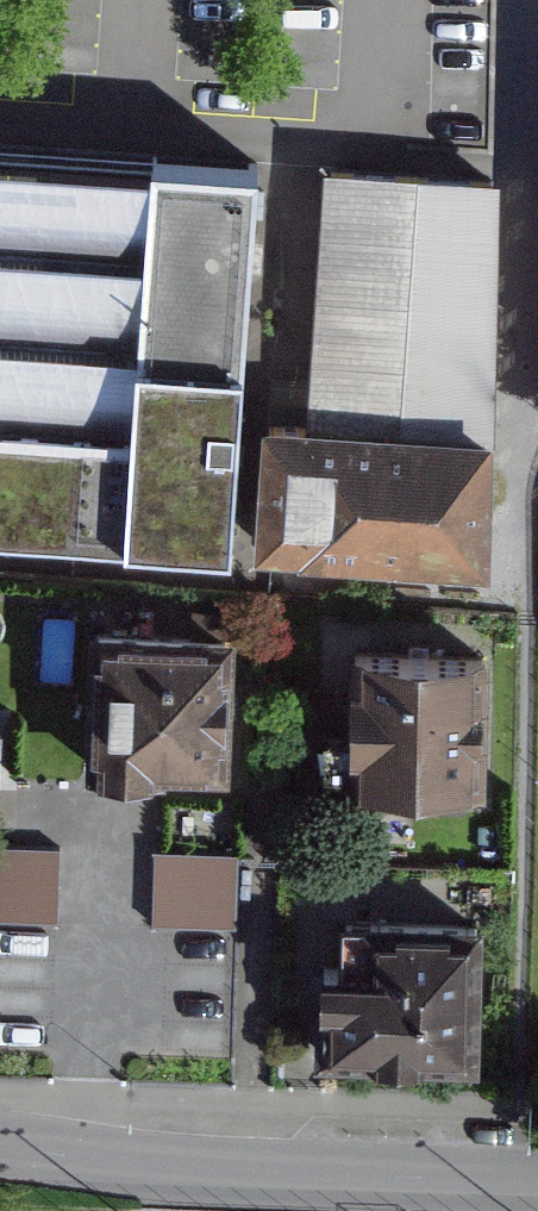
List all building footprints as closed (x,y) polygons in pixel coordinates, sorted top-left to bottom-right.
[(148,145),(0,137),(0,501),(127,508),(139,313),(148,145)] [(139,313),(243,319),(257,151),(148,145),(139,313)] [(485,546),(506,164),(325,154),(311,398),(262,395),(254,534),(485,546)] [(243,319),(139,313),(127,508),(231,514),(243,319)] [(243,779),(246,635),(110,632),(108,776),(243,779)] [(513,791),(514,653),(366,652),(366,790),(513,791)] [(65,917),(65,843),(0,843),(0,917),(65,917)] [(161,845),(161,920),(246,920),(245,845),(161,845)] [(511,1065),(514,925),(346,928),(351,1062),(511,1065)]
